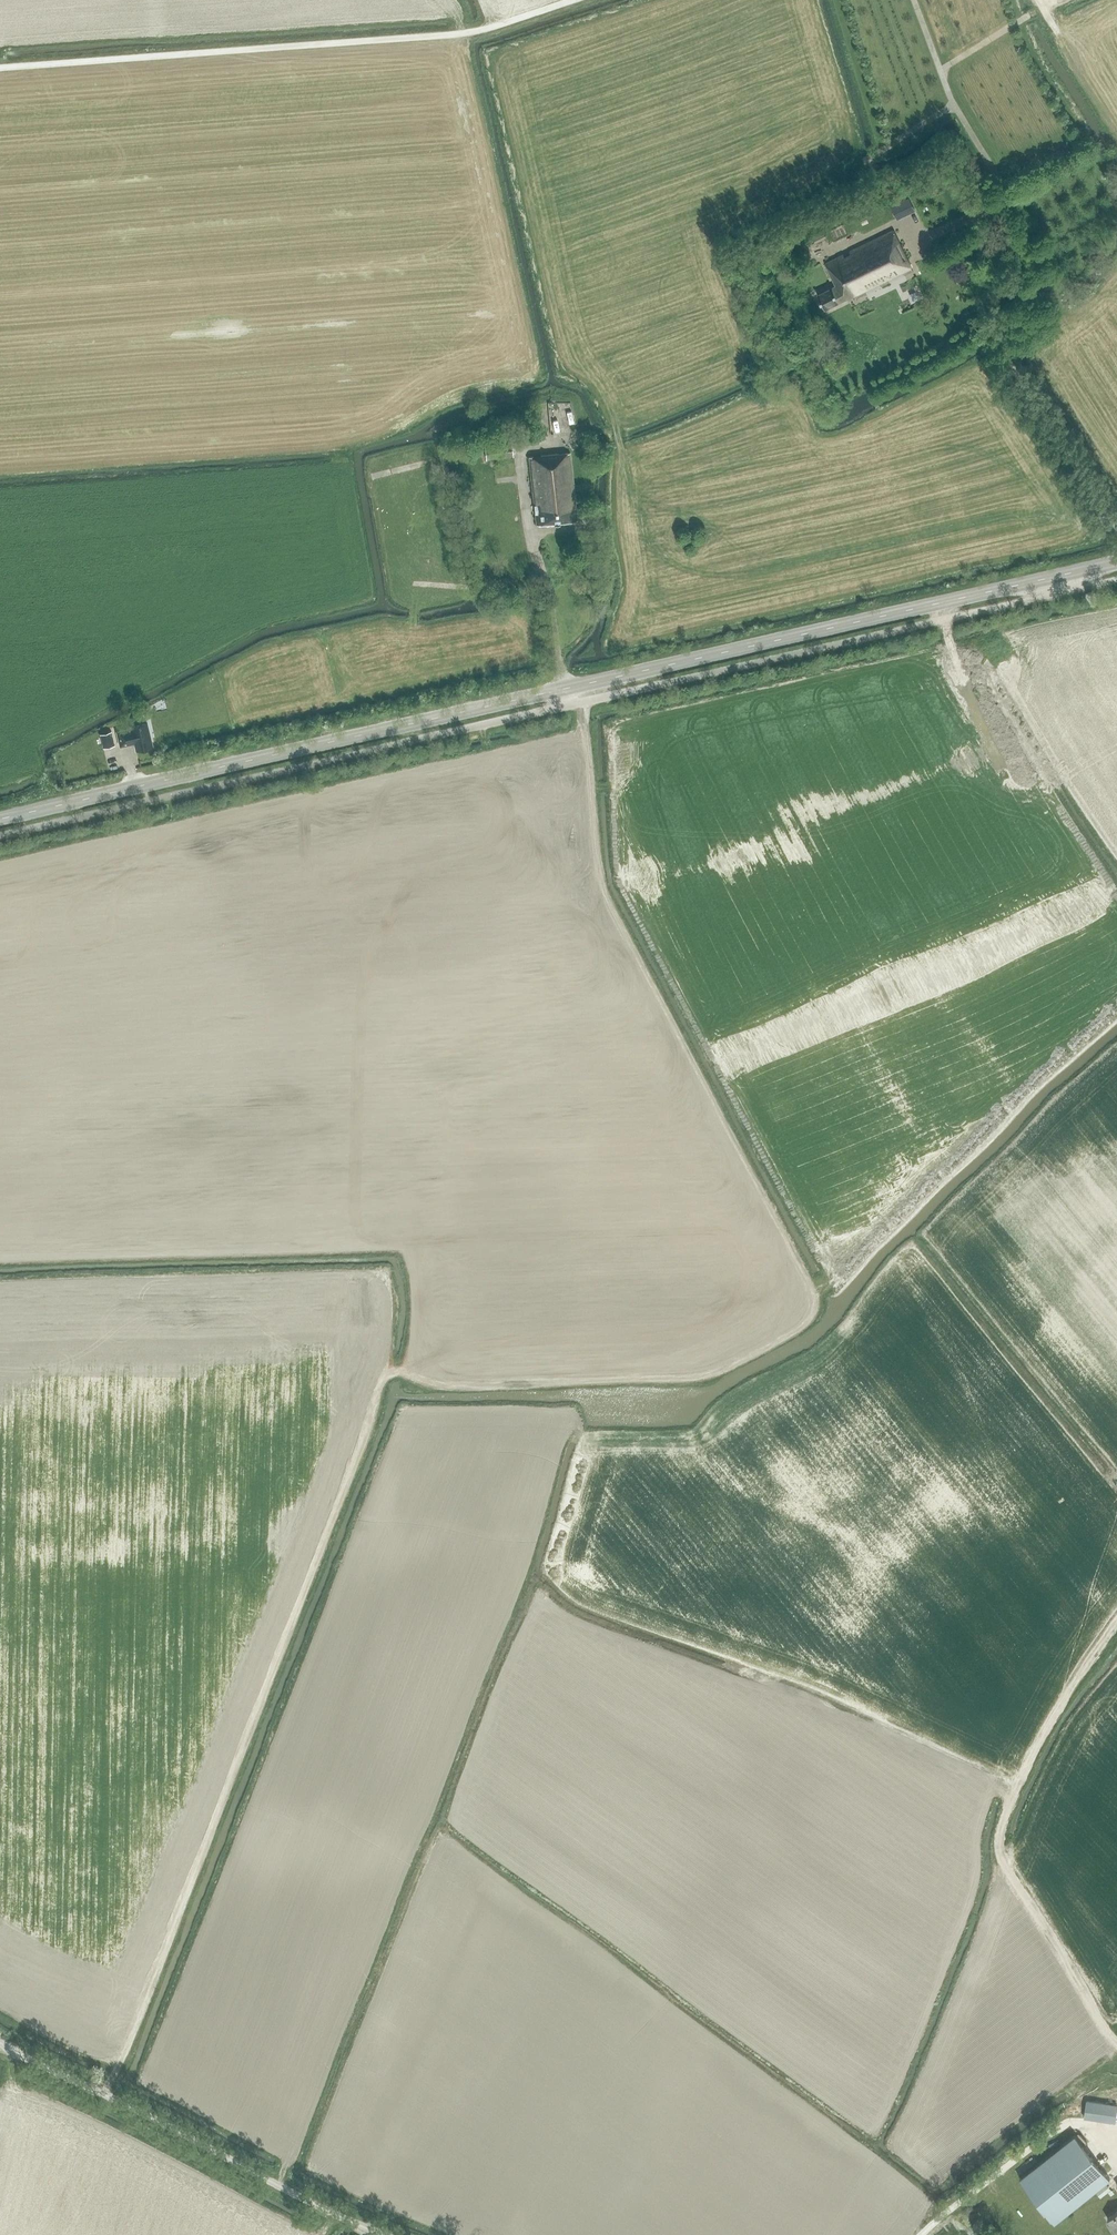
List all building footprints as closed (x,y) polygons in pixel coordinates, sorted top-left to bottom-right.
[(819,241),(829,236),(825,229),(816,234),(819,241)] [(849,251),(850,254),(844,257),(843,254),(825,263),(836,286),(818,294),(825,309),(854,295),(855,298),(913,270),(894,230),(849,251)] [(536,524),(577,520),(570,452),(529,457),(536,524)] [(153,746),(147,723),(130,727),(131,728),(116,731),(120,746),(134,743),(136,750),(153,746)] [(103,747),(114,745),(111,732),(100,734),(103,747)] [(1087,2101),(1084,2118),(1115,2123),(1116,2108),(1116,2105),(1087,2101)] [(1110,2179),(1075,2135),(1020,2179),(1055,2222),(1110,2179)] [(1101,2197),(1111,2189),(1106,2183),(1095,2191),(1101,2197)] [(1108,2218),(1116,2231),(1116,2211),(1108,2218)]
